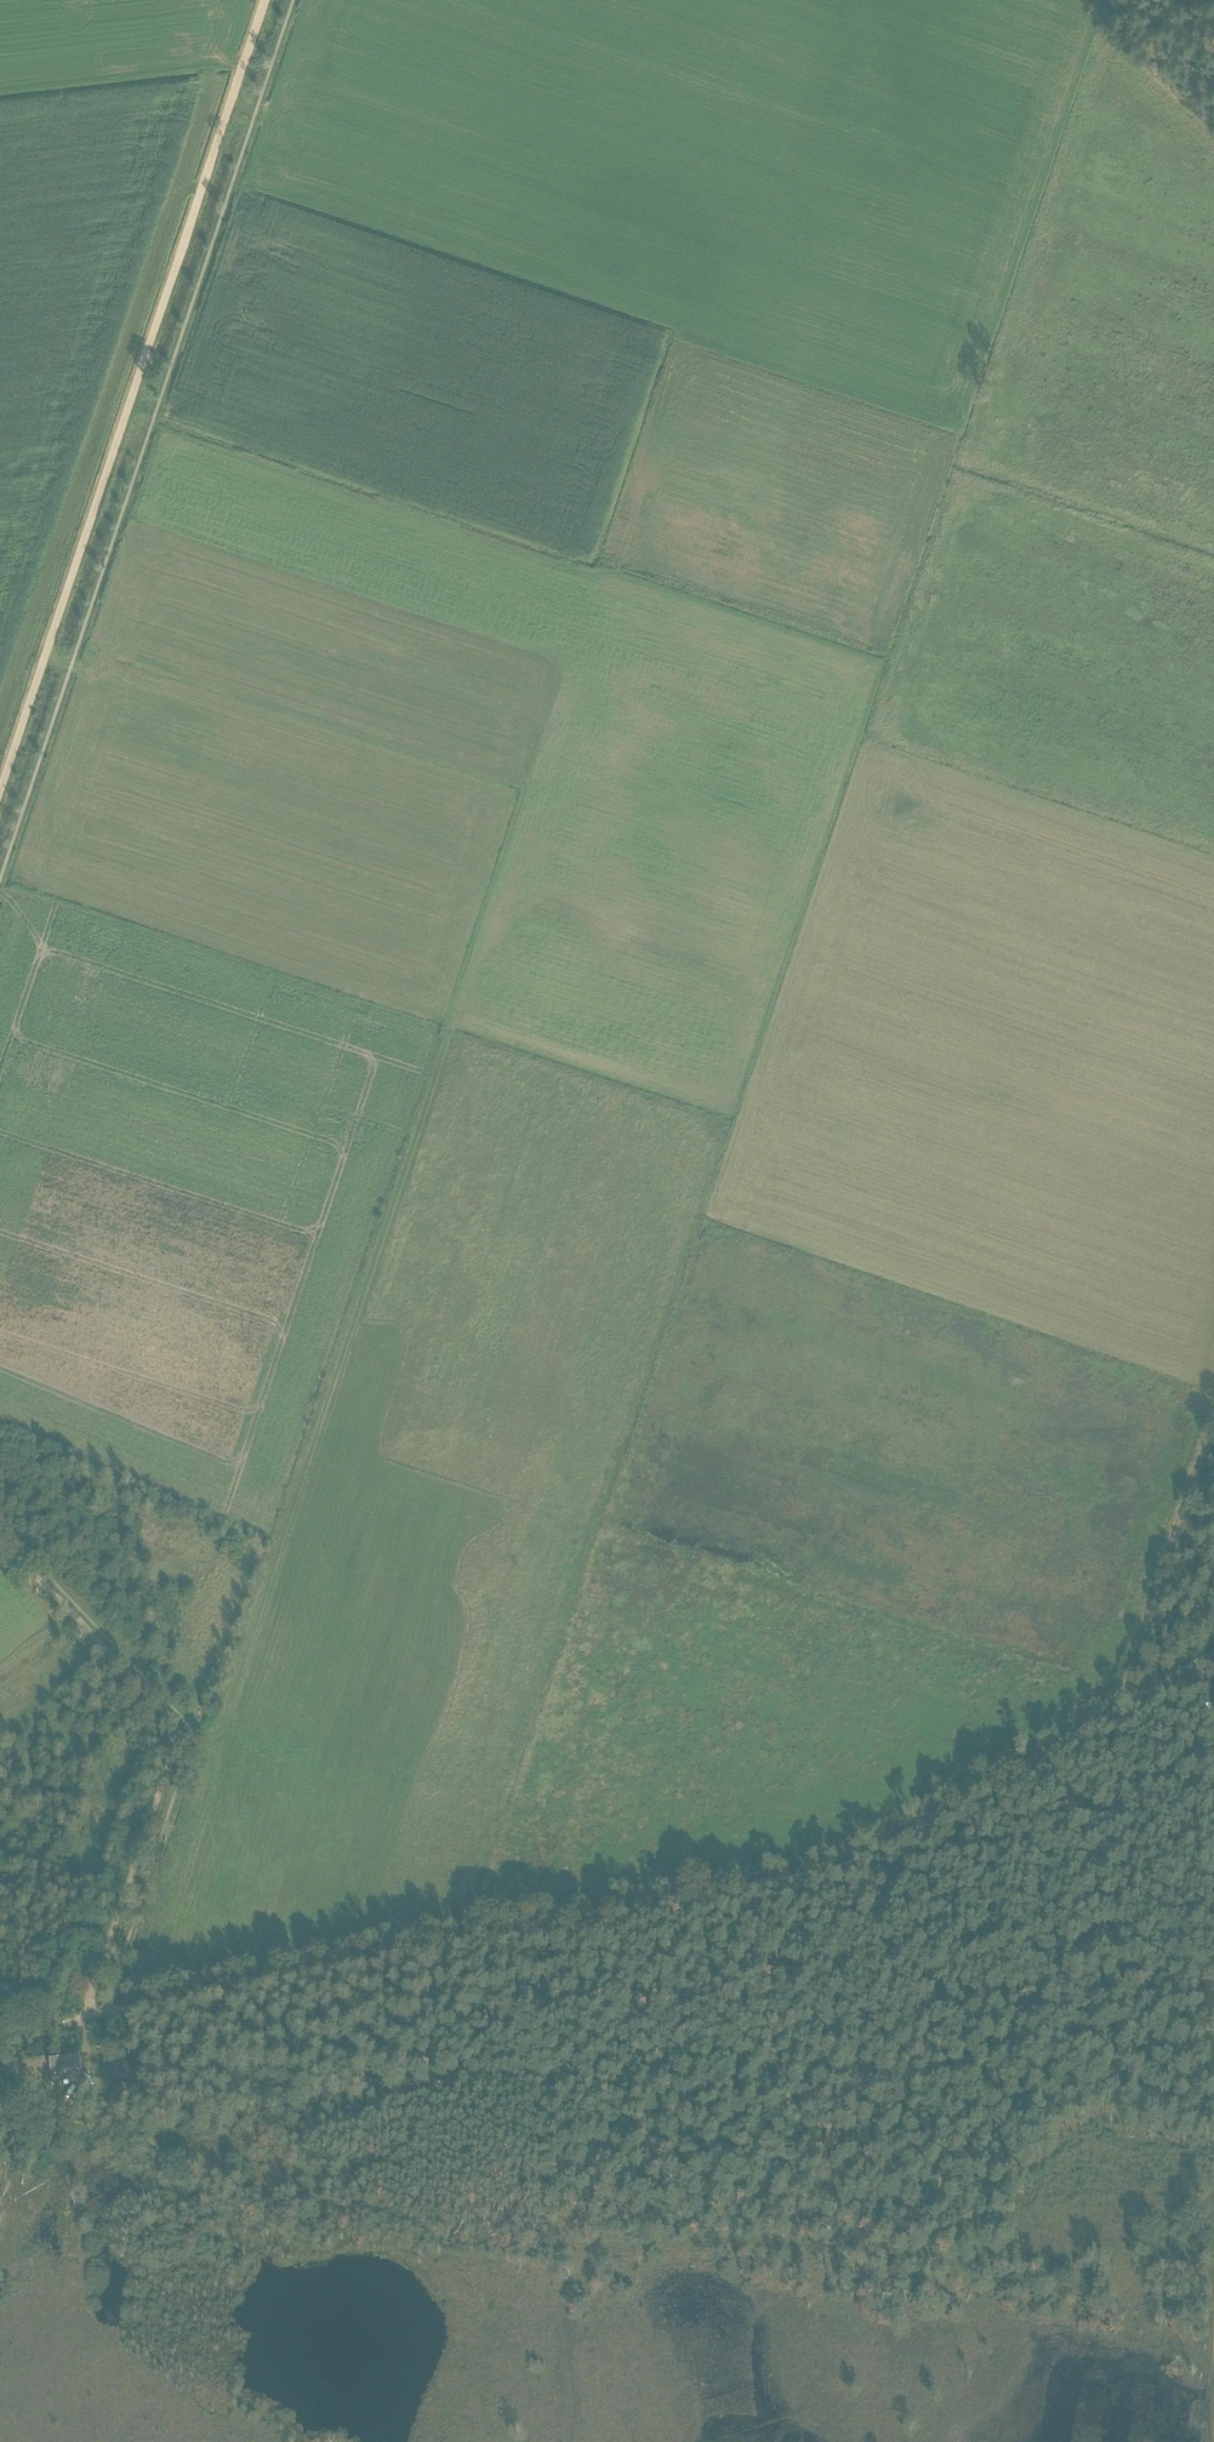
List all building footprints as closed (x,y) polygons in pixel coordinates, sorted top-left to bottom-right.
[(49,2056),(50,2066),(65,2064),(65,2069),(78,2067),(76,2052),(49,2056)] [(117,2109),(124,2110),(127,2094),(138,2096),(140,2087),(121,2083),(119,2093),(117,2109)]
